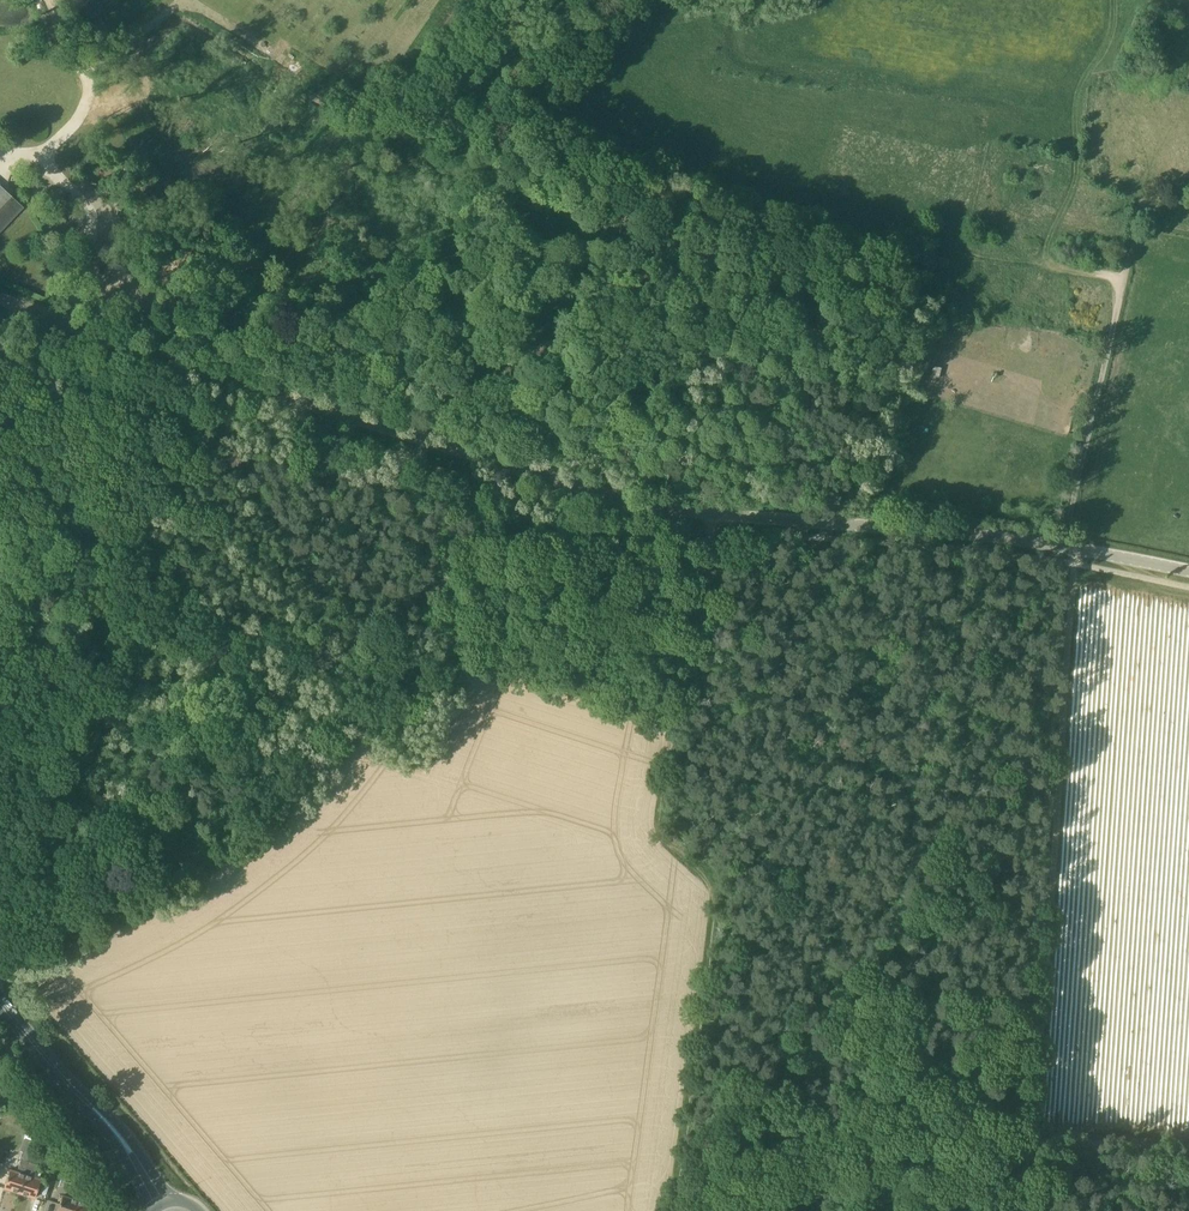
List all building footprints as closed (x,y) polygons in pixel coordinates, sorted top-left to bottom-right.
[(98,193),(82,177),(73,185),(90,201),(98,193)] [(23,207),(0,186),(0,232),(23,207)] [(32,1154),(22,1151),(19,1159),(21,1159),(19,1166),(17,1172),(10,1170),(4,1188),(19,1193),(32,1154)] [(72,1154),(65,1151),(62,1161),(69,1163),(72,1154)] [(37,1164),(36,1164),(37,1162),(44,1165),(47,1156),(36,1153),(36,1155),(32,1154),(19,1193),(35,1198),(41,1179),(33,1177),(35,1171),(37,1164)] [(84,1186),(80,1194),(91,1200),(97,1189),(90,1185),(88,1189),(84,1186)] [(79,1195),(81,1188),(74,1186),(71,1193),(70,1198),(62,1195),(57,1210),(74,1210),(79,1195)] [(74,1210),(91,1210),(93,1207),(86,1204),(88,1198),(79,1195),(74,1210)]
